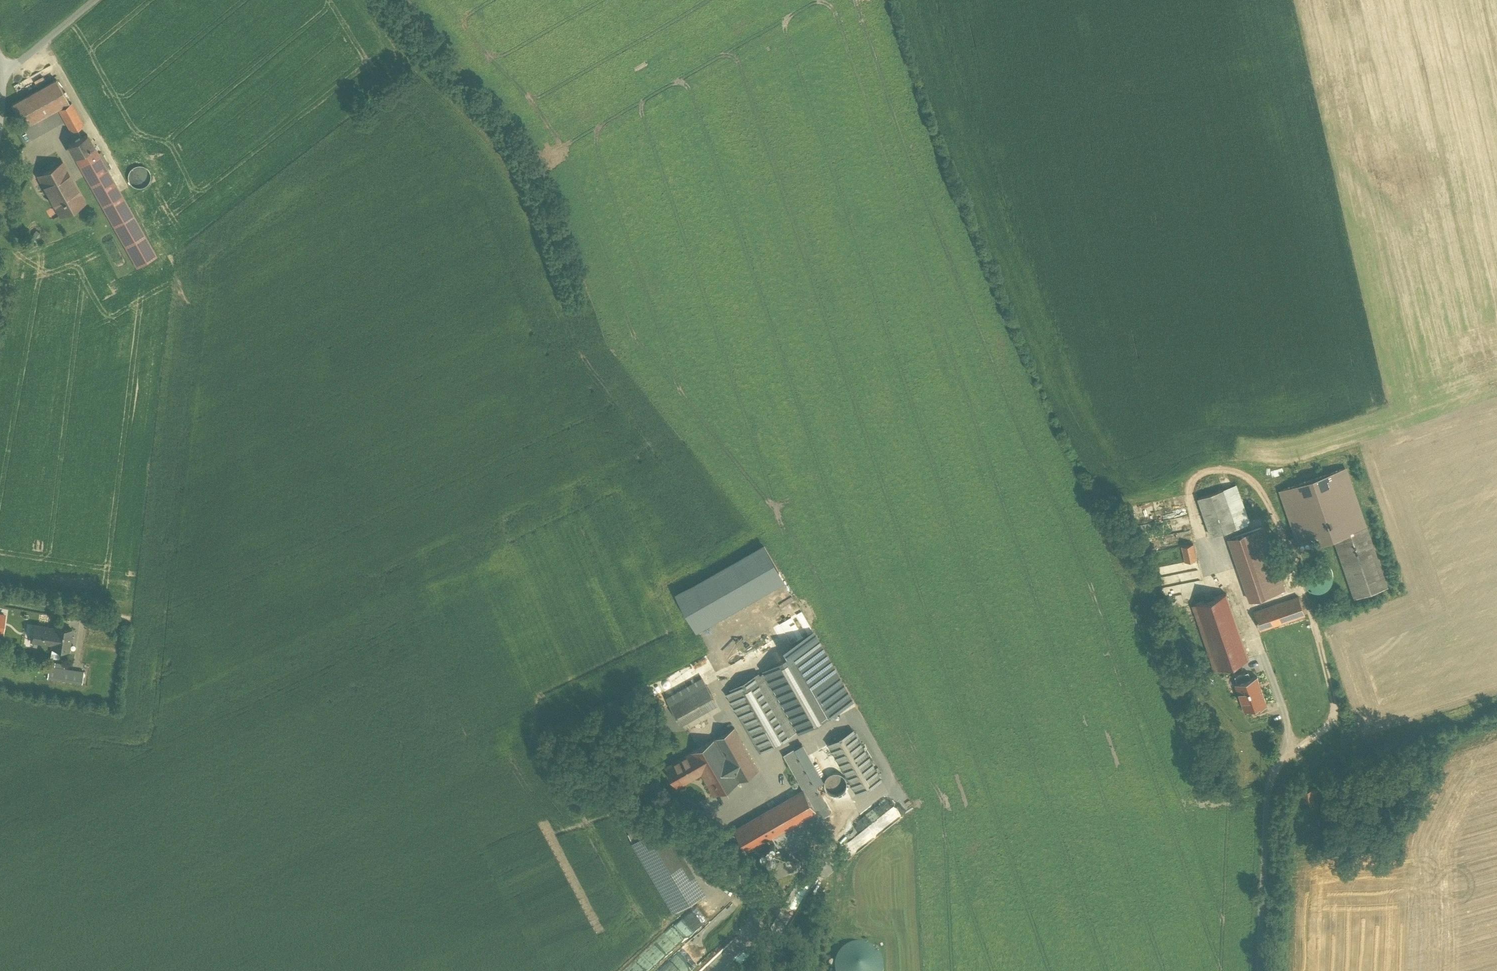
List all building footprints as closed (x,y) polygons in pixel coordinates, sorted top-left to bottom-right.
[(61,81),(14,106),(27,129),(60,112),(73,135),(86,127),(61,81)] [(161,256),(93,135),(71,148),(138,268),(161,256)] [(89,203),(67,162),(40,176),(62,217),(89,203)] [(150,167),(147,165),(143,164),(139,164),(136,166),(134,168),(132,171),(131,175),(132,179),(134,182),(137,184),(141,185),(144,185),(148,184),(151,182),(153,178),(153,174),(152,171),(150,167)] [(1236,485),(1194,499),(1206,536),(1248,523),(1236,485)] [(1384,586),(1364,526),(1329,538),(1350,598),(1384,586)] [(1280,588),(1260,528),(1223,540),(1243,600),(1280,588)] [(1321,562),(1318,561),(1313,561),(1308,562),(1304,565),(1302,567),(1300,572),(1300,576),(1301,581),(1306,587),(1310,589),(1315,590),(1319,589),(1324,586),(1328,581),(1329,576),(1328,570),(1325,566),(1321,562)] [(1243,657),(1219,595),(1187,607),(1210,670),(1227,663),(1238,659),(1243,657)] [(1302,615),(1295,596),(1252,612),(1259,631),(1302,615)] [(753,651),(799,731),(852,700),(807,621),(753,651)] [(73,629),(35,623),(32,642),(53,645),(52,649),(69,651),(73,629)] [(1267,706),(1255,672),(1244,676),(1238,659),(1227,663),(1234,681),(1228,683),(1240,716),(1267,706)] [(84,671),(50,666),(48,679),(82,684),(84,671)] [(763,670),(726,691),(761,752),(798,731),(763,670)] [(667,697),(671,705),(707,685),(702,677),(667,697)] [(715,700),(707,685),(671,705),(679,720),(715,700)] [(717,704),(715,700),(679,720),(682,724),(717,704)] [(735,727),(691,752),(702,771),(715,794),(759,769),(735,727)] [(881,779),(853,730),(829,744),(857,793),(881,779)] [(805,789),(821,818),(831,812),(817,788),(795,748),(784,754),(805,789)] [(677,785),(702,771),(691,752),(666,766),(677,785)] [(833,773),(831,774),(828,776),(826,779),(826,783),(826,787),(828,790),(832,792),(835,793),(839,793),(842,791),(844,788),(846,785),(846,781),(845,778),(843,775),(840,773),(836,772),(833,773)] [(821,818),(805,789),(735,828),(747,849),(772,835),(780,849),(824,824),(821,818)] [(1313,789),(1302,791),(1304,803),(1315,801),(1313,789)] [(655,820),(629,835),(674,911),(700,896),(659,827),(655,820)] [(659,827),(700,896),(706,893),(665,823),(659,827)]
